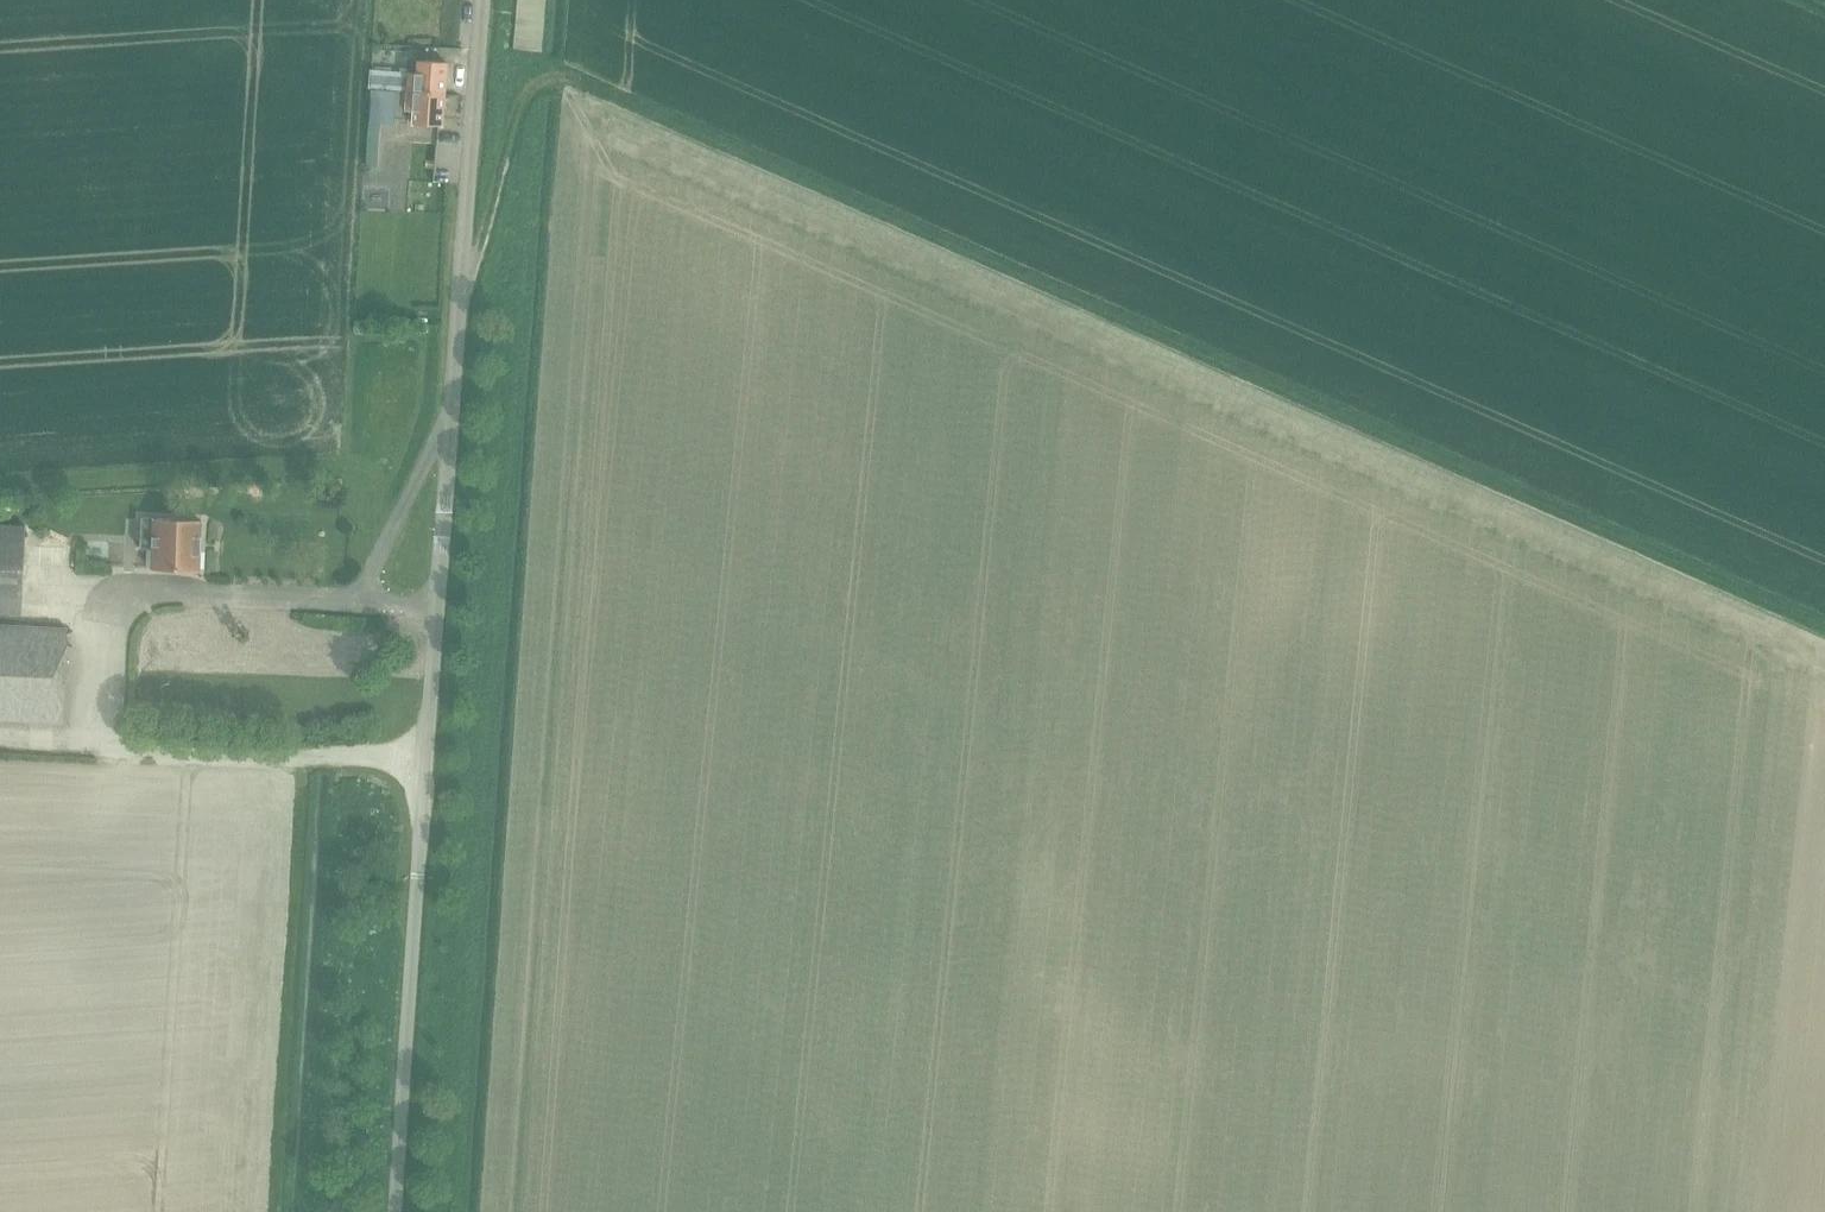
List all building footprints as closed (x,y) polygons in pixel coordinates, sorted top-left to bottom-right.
[(545,0),(517,0),(513,48),(540,51),(545,0)] [(446,62),(423,61),(409,60),(408,73),(370,70),(369,88),(407,90),(407,91),(444,94),(446,62)] [(395,125),(397,92),(372,90),(366,165),(377,166),(380,123),(395,125)] [(412,124),(442,126),(444,94),(407,91),(406,110),(413,111),(412,124)] [(151,569),(175,570),(198,571),(201,521),(141,518),(140,548),(152,548),(151,569)] [(25,526),(0,524),(0,611),(21,612),(25,526)] [(39,722),(63,723),(67,628),(0,625),(0,720),(39,722)]
